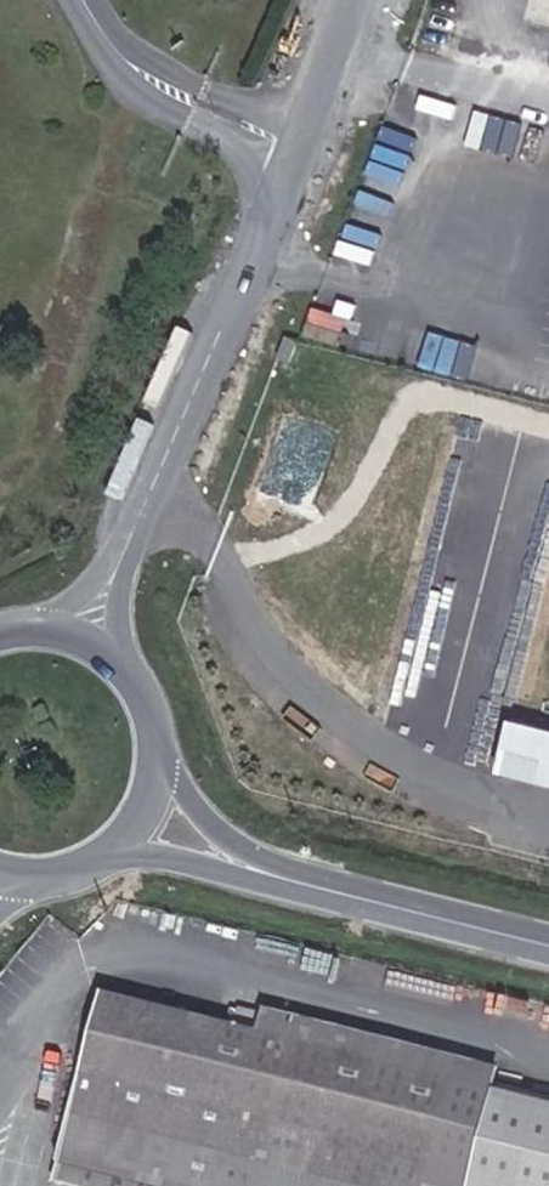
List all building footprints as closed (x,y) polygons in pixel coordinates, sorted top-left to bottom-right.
[(501,718),(491,766),(548,781),(548,730),(501,718)] [(67,1160),(175,1185),(221,1185),(242,1099),(440,1148),(470,1040),(268,991),(261,1021),(111,982),(67,1160)] [(437,1162),(538,1185),(548,1185),(548,1091),(505,1080),(512,1051),(470,1040),(440,1148),(242,1099),(221,1185),(431,1185),(437,1162)] [(67,1160),(62,1183),(75,1185),(175,1185),(67,1160)]
